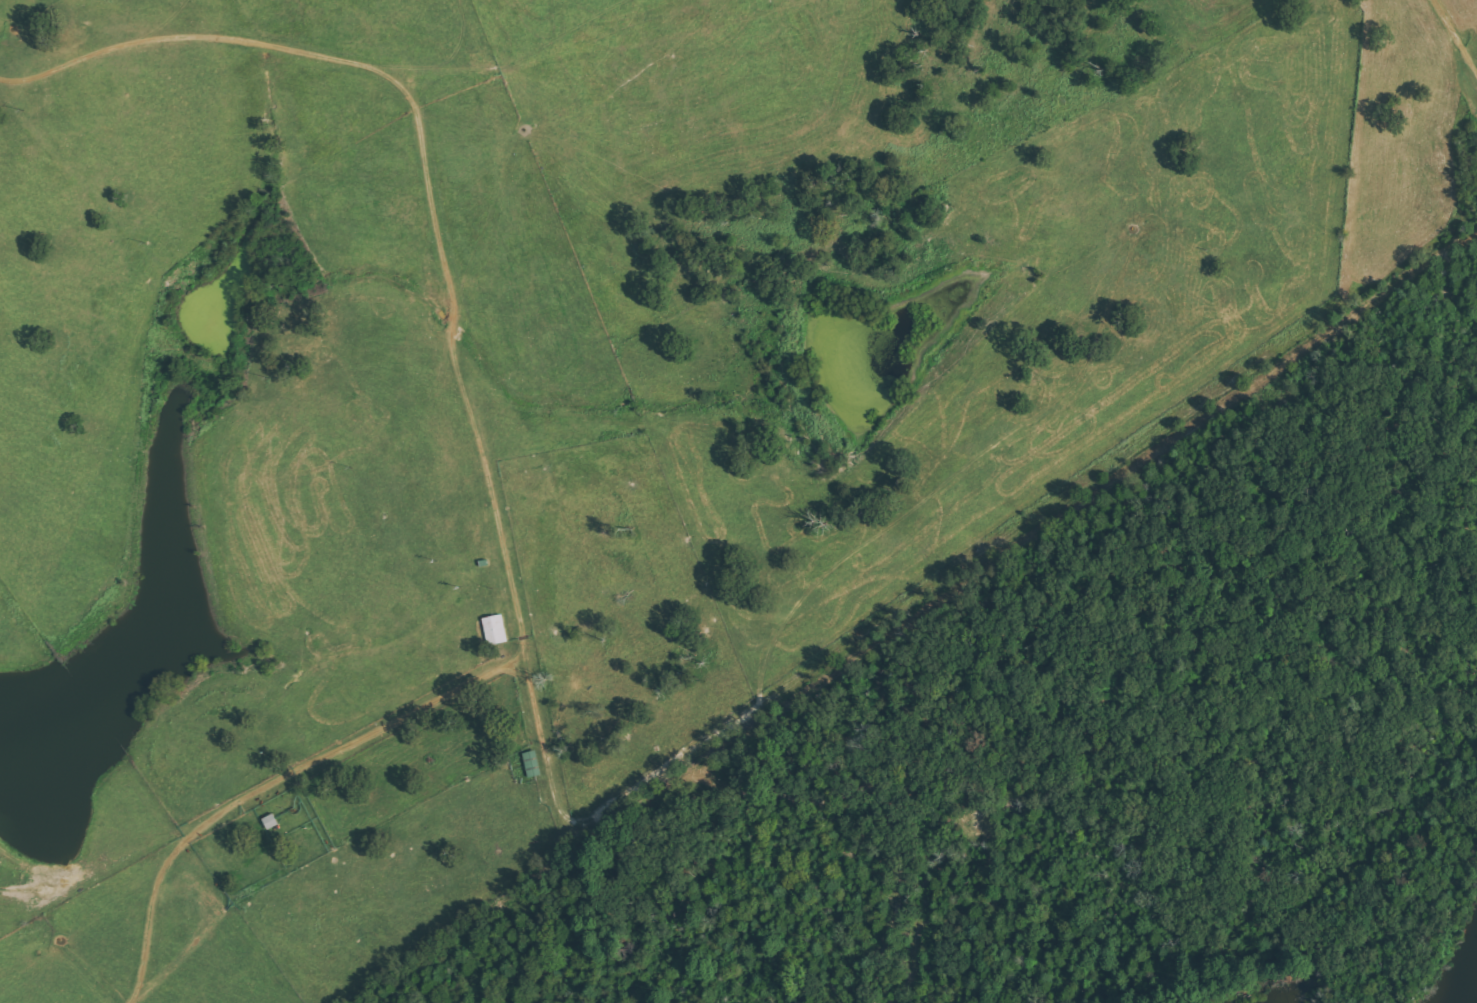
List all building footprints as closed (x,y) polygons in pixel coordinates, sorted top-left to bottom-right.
[(483,619),(489,646),(509,642),(503,615),(483,619)] [(523,754),(529,778),(543,775),(537,750),(523,754)] [(279,826),(275,814),(264,818),(268,830),(279,826)]
